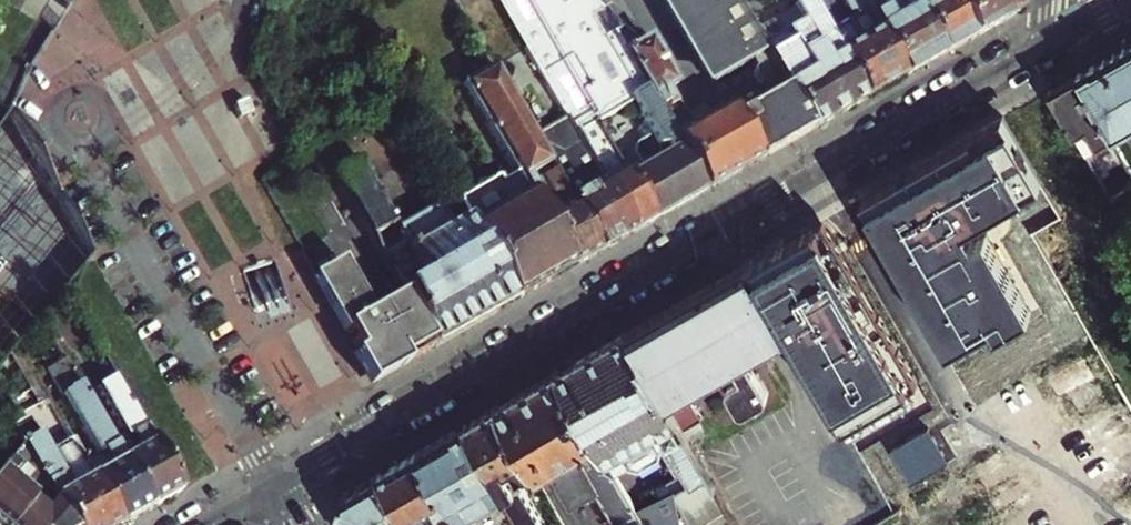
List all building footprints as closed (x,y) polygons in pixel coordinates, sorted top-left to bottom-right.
[(641,79),(616,35),(613,31),(599,6),(596,0),(498,0),(567,118),(576,135),(605,184),(634,233),(653,222),(624,173),(596,124),(610,116),(632,104),(629,100),(637,95),(631,84),(641,79)] [(737,0),(665,0),(713,84),(752,62),(756,70),(753,77),(759,88),(767,88),(771,96),(733,118),(758,162),(812,131),(764,46),(737,0)] [(866,100),(827,33),(808,0),(793,0),(796,5),(795,9),(803,24),(764,46),(812,131),(866,100)] [(904,78),(859,0),(844,0),(854,18),(827,33),(866,100),(904,78)] [(944,56),(914,4),(890,17),(880,0),(859,0),(904,78),(944,56)] [(890,17),(914,4),(911,0),(880,0),(890,17)] [(973,39),(950,0),(911,0),(914,4),(944,56),(973,39)] [(973,39),(1004,21),(992,0),(950,0),(973,39)] [(1004,21),(1016,15),(1022,7),(1028,0),(992,0),(1004,21)] [(606,3),(599,6),(613,31),(620,27),(606,3)] [(627,28),(616,35),(641,79),(706,192),(758,162),(733,118),(727,108),(711,117),(703,104),(683,116),(667,88),(674,85),(649,40),(646,41),(634,29),(629,32),(627,28)] [(1079,73),(1115,135),(1130,126),(1130,44),(1079,73)] [(547,163),(599,253),(634,233),(605,184),(576,135),(567,118),(551,127),(513,61),(494,71),(540,152),(547,163)] [(457,200),(467,219),(514,302),(571,269),(543,221),(527,194),(534,191),(530,185),(525,176),(547,163),(540,152),(494,71),(493,70),(465,86),(516,174),(502,183),(499,177),(457,200)] [(1126,155),(1115,135),(1079,73),(1052,89),(1099,171),(1126,155)] [(653,222),(706,192),(641,79),(631,84),(637,95),(629,100),(632,104),(662,157),(641,169),(610,116),(596,124),(624,173),(653,222)] [(246,100),(232,105),(238,118),(244,116),(251,113),(246,100)] [(17,343),(89,255),(11,116),(8,111),(0,122),(0,364),(17,343)] [(974,239),(966,225),(1042,182),(1004,115),(881,186),(874,191),(870,199),(870,208),(873,215),(950,348),(992,324),(997,332),(1032,312),(987,233),(974,239)] [(1113,196),(1130,186),(1130,163),(1126,155),(1099,171),(1113,196)] [(514,302),(467,219),(452,227),(439,205),(400,228),(362,162),(337,175),(405,294),(435,347),(514,302)] [(543,221),(571,269),(599,253),(547,163),(525,176),(530,185),(538,181),(557,213),(543,221)] [(750,261),(855,443),(929,401),(833,233),(826,227),(817,225),(809,227),(750,261)] [(376,381),(435,347),(405,294),(403,292),(371,311),(341,259),(315,273),(376,381)] [(628,331),(669,403),(790,334),(749,261),(628,331)] [(628,331),(557,371),(607,459),(627,448),(625,457),(630,465),(641,466),(659,455),(661,450),(662,446),(657,437),(648,436),(662,428),(692,481),(682,487),(674,492),(693,524),(698,524),(729,507),(669,403),(628,331)] [(0,364),(0,384),(19,416),(49,398),(17,343),(0,364)] [(152,509),(112,440),(64,358),(47,368),(96,454),(85,461),(122,524),(124,524),(152,509)] [(607,459),(557,371),(511,398),(496,406),(536,477),(550,469),(571,506),(597,491),(616,524),(638,512),(616,473),(607,459)] [(750,371),(731,381),(729,383),(728,384),(727,387),(741,413),(765,399),(767,397),(768,394),(755,371),(750,371)] [(112,440),(152,509),(180,493),(115,380),(98,390),(122,434),(112,440)] [(496,406),(466,423),(508,497),(524,524),(545,524),(523,485),(536,477),(496,406)] [(85,461),(73,440),(51,452),(31,419),(28,418),(12,427),(22,444),(29,457),(34,464),(38,471),(47,486),(69,524),(122,524),(85,461)] [(508,497),(466,423),(418,451),(460,524),(508,497)] [(12,427),(2,433),(0,437),(0,445),(9,460),(13,456),(22,444),(12,427)] [(662,446),(661,450),(682,487),(692,481),(662,428),(648,436),(657,437),(662,446)] [(22,444),(13,456),(22,465),(29,457),(22,444)] [(9,460),(0,445),(0,471),(9,460)] [(627,448),(607,459),(616,473),(630,465),(625,457),(627,448)] [(405,518),(422,508),(431,524),(460,524),(418,451),(379,474),(405,518)] [(0,471),(0,513),(28,479),(32,474),(29,470),(34,464),(29,457),(22,465),(13,456),(9,460),(0,471)] [(32,474),(28,479),(42,491),(47,486),(38,471),(32,474)] [(405,518),(379,474),(344,494),(339,512),(346,524),(409,524),(405,518)] [(3,524),(13,524),(28,508),(33,502),(42,491),(28,479),(0,513),(0,523),(3,524)] [(47,486),(42,491),(33,502),(35,504),(40,504),(42,501),(50,509),(41,519),(28,508),(13,524),(69,524),(47,486)] [(409,524),(431,524),(422,508),(405,518),(409,524)]
